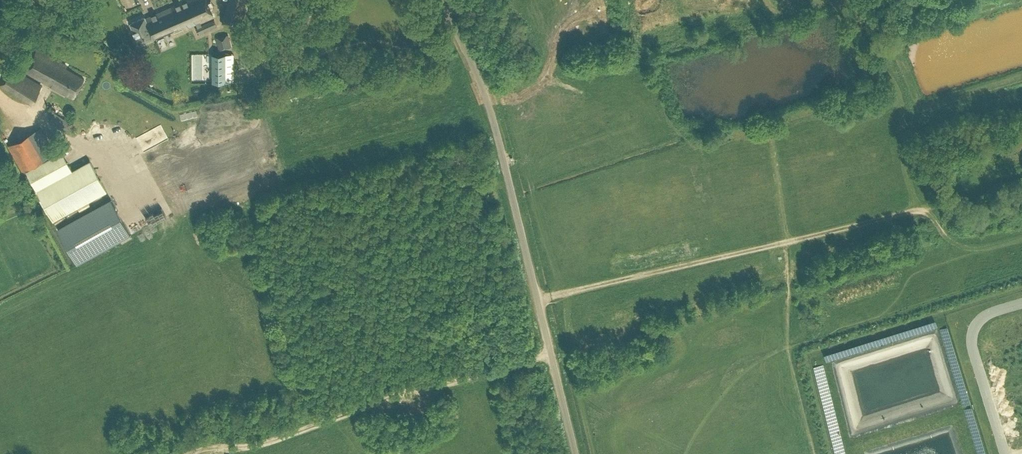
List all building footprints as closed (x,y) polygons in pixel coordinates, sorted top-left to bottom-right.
[(213,15),(207,0),(188,0),(146,18),(145,16),(130,23),(139,43),(172,29),(174,31),(185,26),(185,27),(213,15)] [(245,13),(243,12),(246,0),(229,0),(221,22),(236,27),(237,23),(241,24),(245,13)] [(198,33),(217,26),(214,18),(195,26),(198,33)] [(219,49),(232,45),(228,34),(215,38),(219,49)] [(73,97),(84,79),(64,67),(66,64),(38,49),(26,70),(73,97)] [(212,54),(212,82),(234,82),(234,60),(222,60),(222,54),(212,54)] [(7,69),(0,81),(0,85),(31,104),(41,85),(24,75),(22,78),(7,69)] [(64,131),(69,121),(54,111),(48,121),(64,131)] [(22,171),(55,153),(41,126),(7,145),(22,171)] [(71,170),(61,151),(26,170),(51,218),(105,189),(89,160),(71,170)] [(122,179),(130,174),(128,169),(119,174),(122,179)] [(111,198),(58,228),(77,263),(130,234),(111,198)] [(637,308),(621,312),(623,317),(639,313),(637,308)]
